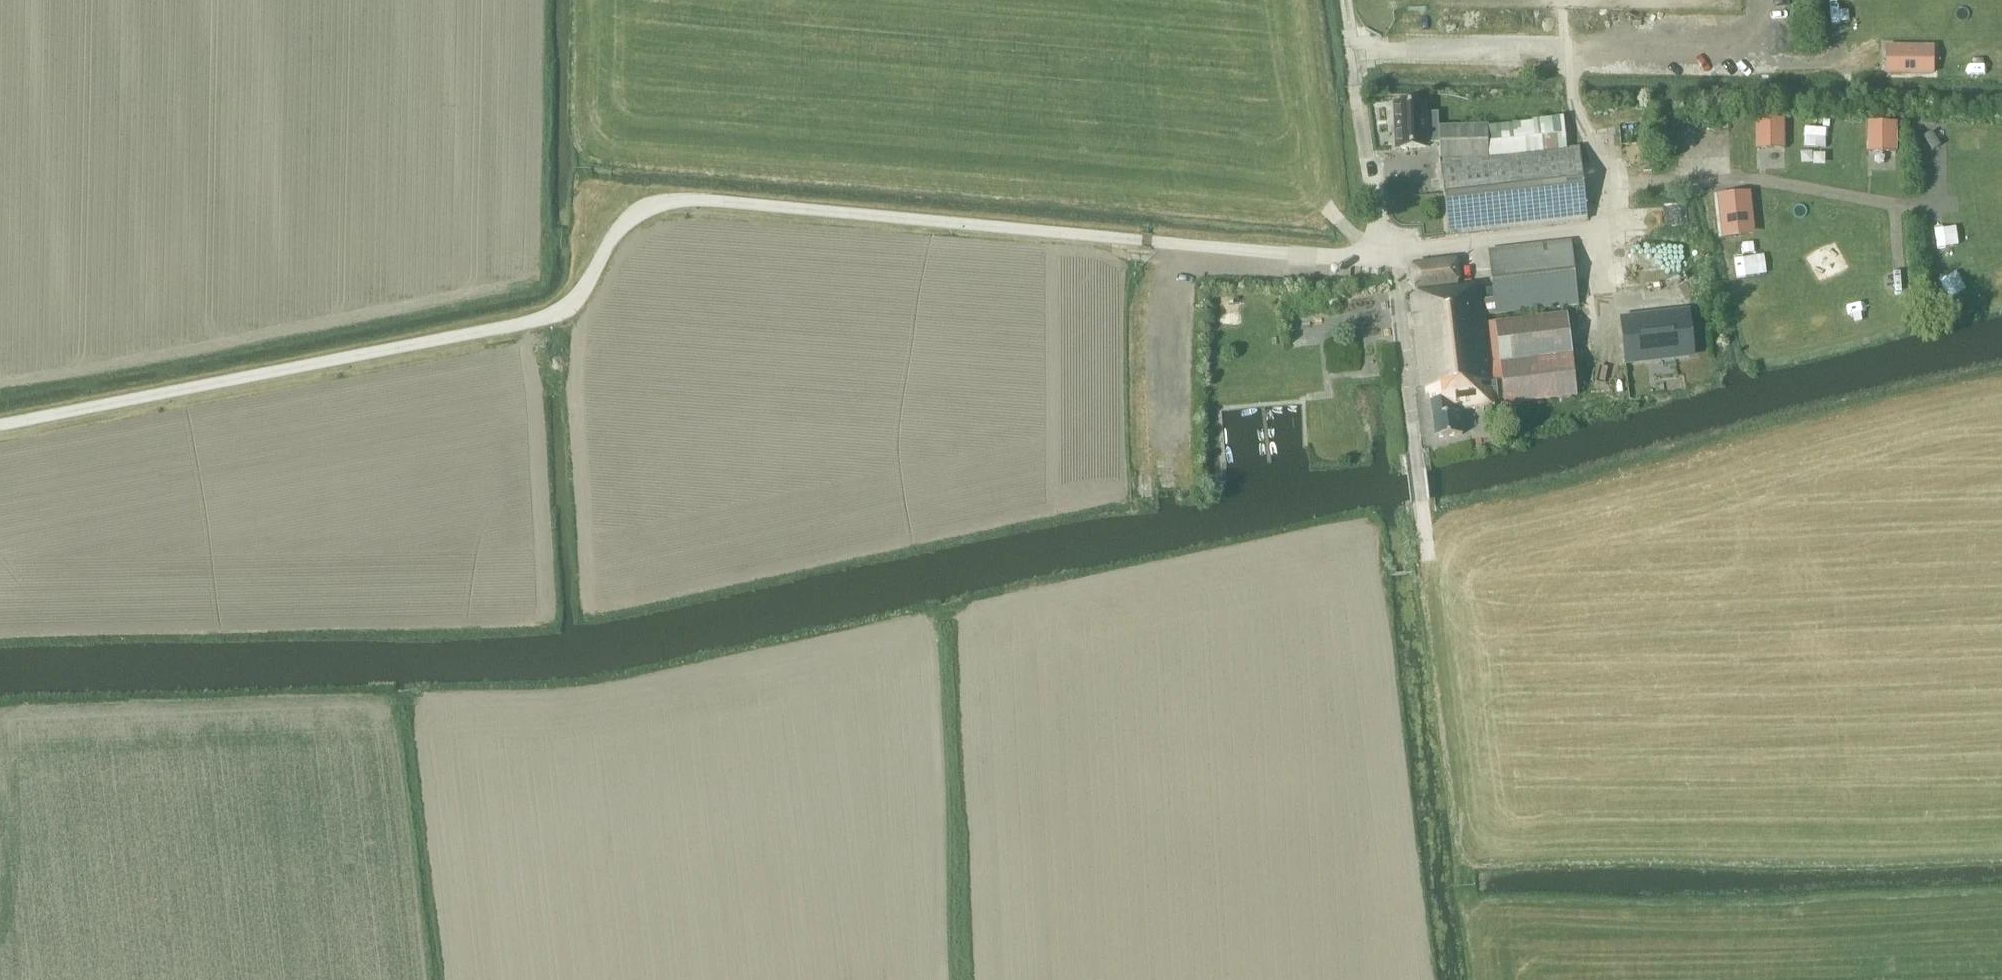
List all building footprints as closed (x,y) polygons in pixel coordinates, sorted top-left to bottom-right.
[(1934,45),(1885,45),(1885,74),(1934,74),(1934,45)] [(1393,103),(1395,151),(1428,149),(1428,144),(1439,143),(1440,162),(1448,236),(1588,221),(1580,147),(1567,148),(1564,117),(1533,120),(1532,122),(1488,127),(1488,125),(1439,126),(1438,113),(1427,113),(1427,103),(1393,103)] [(1785,119),(1755,119),(1755,149),(1785,149),(1785,119)] [(1898,123),(1866,122),(1866,152),(1897,153),(1898,123)] [(1721,195),(1725,235),(1746,233),(1741,193),(1721,195)] [(1492,252),(1497,288),(1480,290),(1479,286),(1457,289),(1457,283),(1459,283),(1456,260),(1412,266),(1414,288),(1417,288),(1417,294),(1411,294),(1422,388),(1425,388),(1426,397),(1430,396),(1435,438),(1462,435),(1459,411),(1494,407),(1491,382),(1501,381),(1504,406),(1577,397),(1567,313),(1487,323),(1486,316),(1579,305),(1571,243),(1492,252)] [(1954,270),(1939,284),(1953,299),(1968,286),(1954,270)] [(1502,319),(1554,313),(1554,309),(1502,314),(1502,319)] [(1686,315),(1624,323),(1628,357),(1644,356),(1644,353),(1674,349),(1674,353),(1691,350),(1686,315)]
